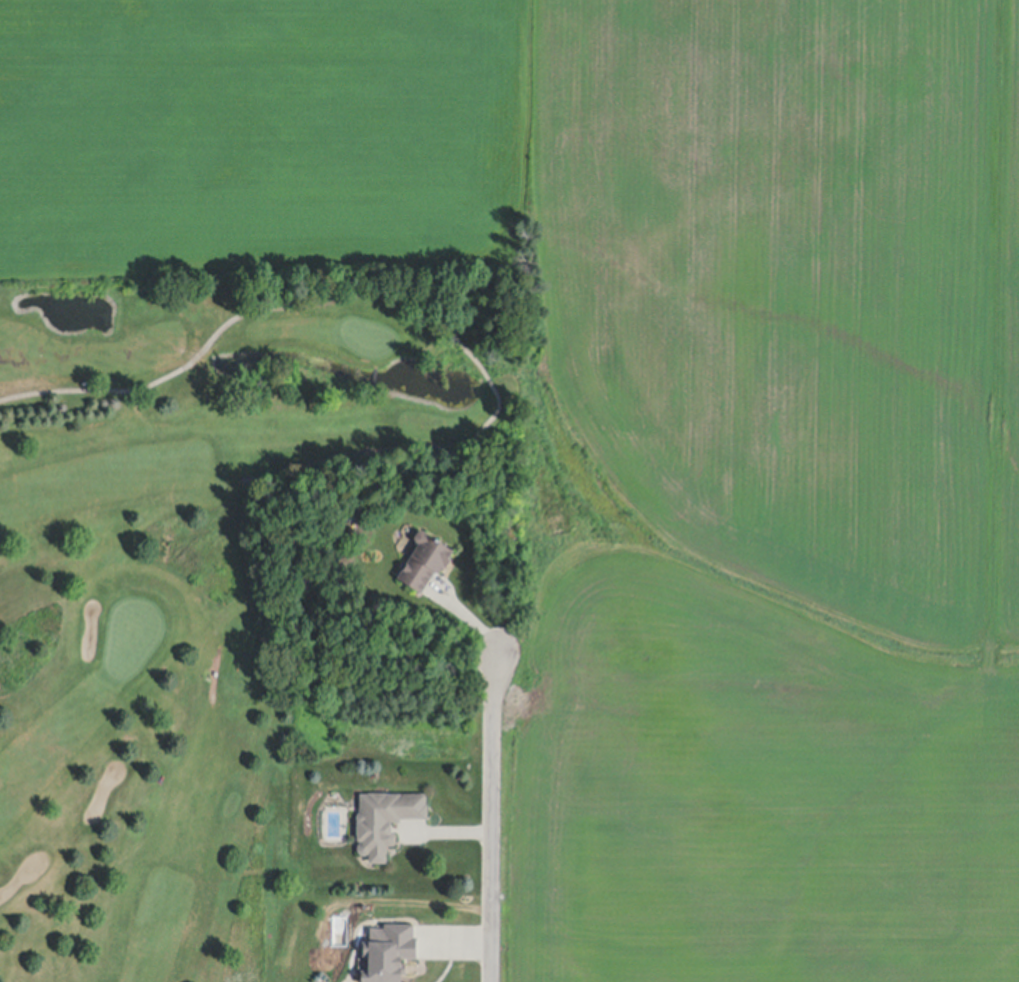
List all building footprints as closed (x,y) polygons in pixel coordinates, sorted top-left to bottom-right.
[(397,582),(402,574),(404,574),(407,569),(406,568),(419,548),(415,546),(415,542),(419,536),(424,535),(428,538),(430,540),(429,541),(453,556),(449,562),(451,564),(446,572),(444,570),(439,579),(435,577),(422,598),(397,582)] [(388,798),(426,798),(426,809),(428,809),(428,823),(401,823),(401,827),(387,827),(387,828),(392,828),(392,837),(395,837),(395,838),(396,838),(397,848),(395,848),(395,851),(388,851),(388,857),(386,857),(387,868),(369,868),(369,858),(368,858),(368,859),(362,859),(358,856),(357,850),(360,847),(360,846),(357,846),(357,824),(357,820),(360,817),(360,798),(368,798),(368,797),(388,797),(388,798)] [(401,981),(362,981),(362,977),(361,977),(361,976),(369,976),(369,962),(362,962),(363,960),(364,950),(363,950),(363,948),(370,948),(370,933),(384,934),(384,930),(414,930),(414,943),(417,943),(416,965),(401,965),(401,970),(406,970),(405,981),(401,981)]
